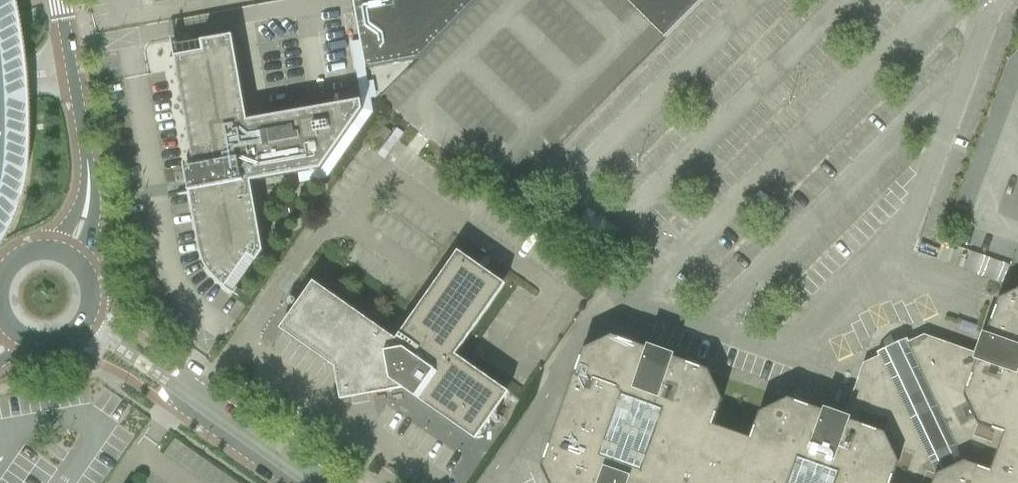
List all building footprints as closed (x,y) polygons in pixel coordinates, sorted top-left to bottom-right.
[(0,241),(10,220),(18,197),(20,184),(24,154),(23,134),(23,112),(21,83),(17,49),(14,29),(12,17),(8,0),(0,0),(0,241)] [(365,69),(418,60),(429,49),(478,0),(353,0),(365,69)] [(665,39),(704,0),(626,0),(665,39)] [(201,41),(201,42),(201,43),(202,43),(203,52),(197,53),(182,56),(176,57),(174,57),(169,58),(169,59),(175,58),(194,167),(186,168),(185,168),(189,192),(177,194),(177,195),(189,193),(199,249),(200,254),(202,259),(204,264),(207,269),(209,273),(213,278),(216,282),(220,285),(226,289),(226,288),(229,284),(229,285),(230,283),(241,267),(248,257),(255,262),(256,263),(263,252),(251,182),(321,170),(363,110),(361,101),(248,121),(233,36),(221,38),(201,41)] [(292,41),(267,46),(272,73),(297,68),(292,41)] [(377,135),(385,141),(391,133),(383,127),(377,135)] [(475,438),(487,421),(506,393),(453,356),(503,285),(459,254),(397,343),(314,285),(283,329),(335,366),(341,400),(406,389),(475,438)] [(668,357),(666,363),(650,357),(652,351),(612,337),(584,351),(549,448),(542,467),(550,482),(1017,482),(1017,291),(999,300),(985,340),(991,343),(985,359),(979,356),(925,337),(908,345),(912,354),(886,366),(882,357),(864,364),(845,419),(843,425),(827,420),(829,414),(789,400),(760,413),(750,441),(712,427),(722,400),(708,371),(668,357)]
